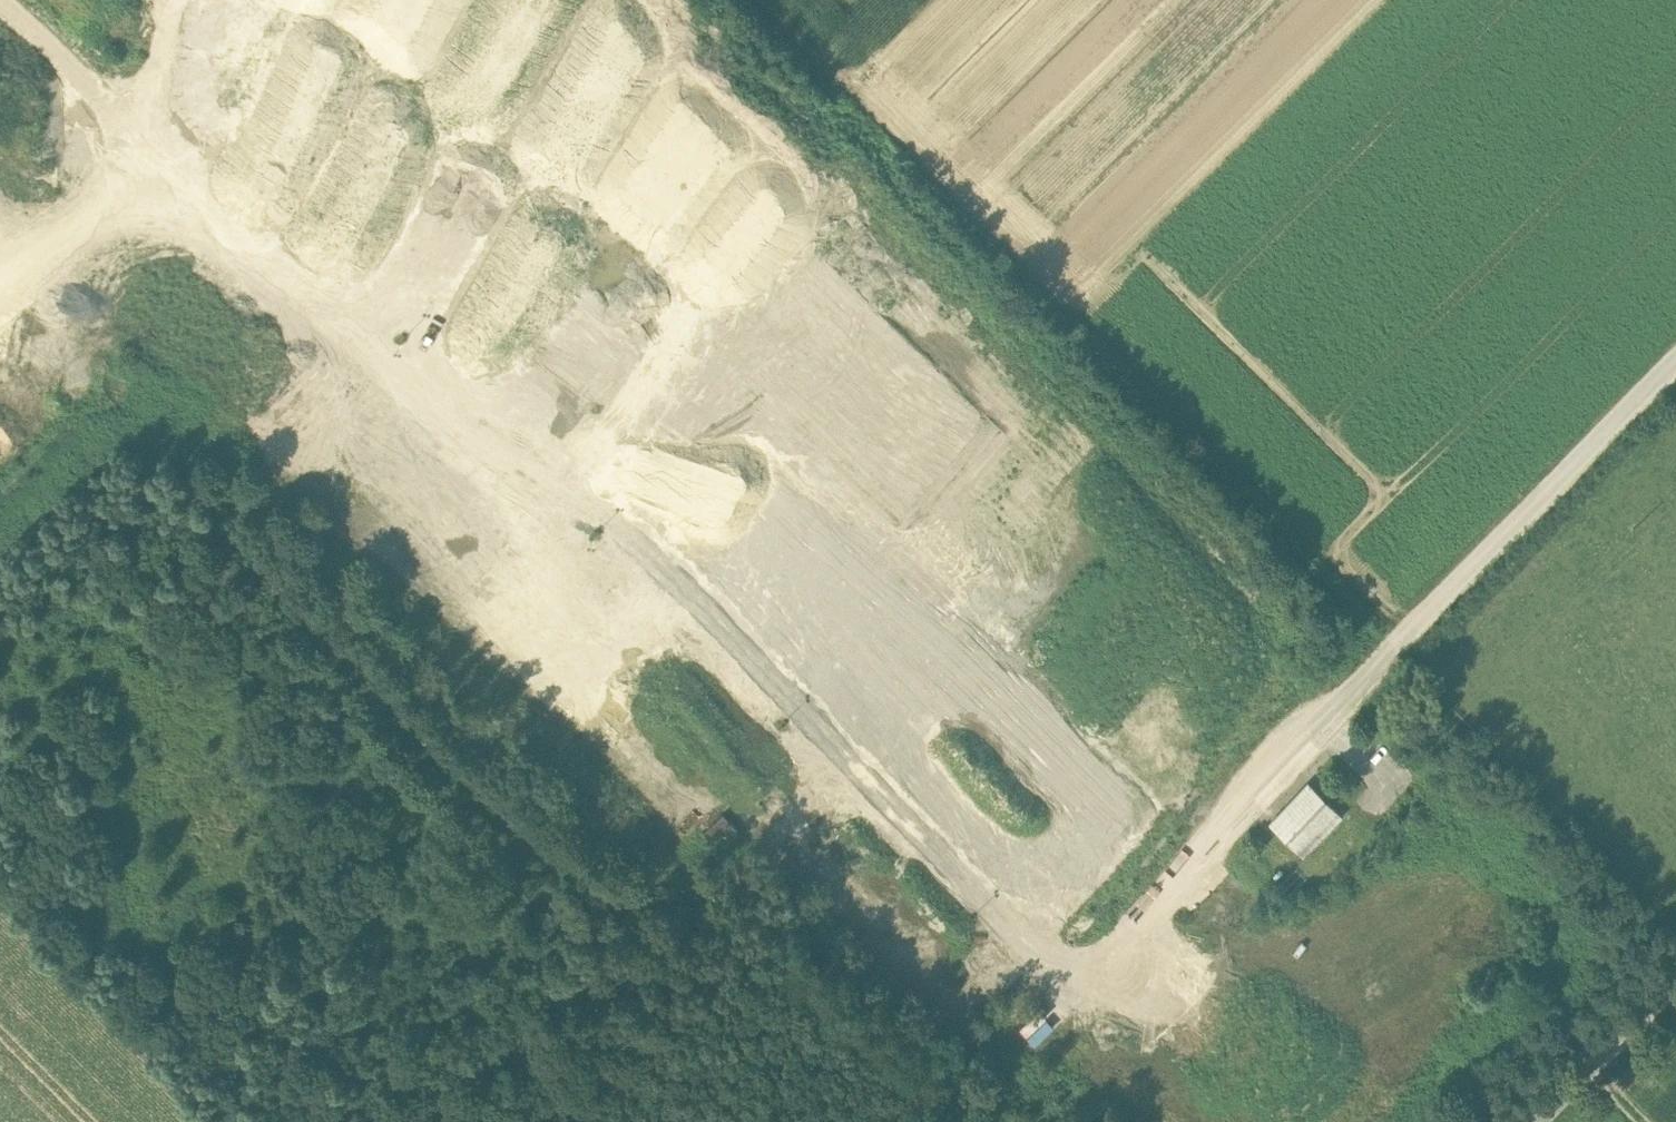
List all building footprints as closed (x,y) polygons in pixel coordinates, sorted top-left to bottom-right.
[(1308,784),(1271,823),(1304,854),(1341,816),(1308,784)]
